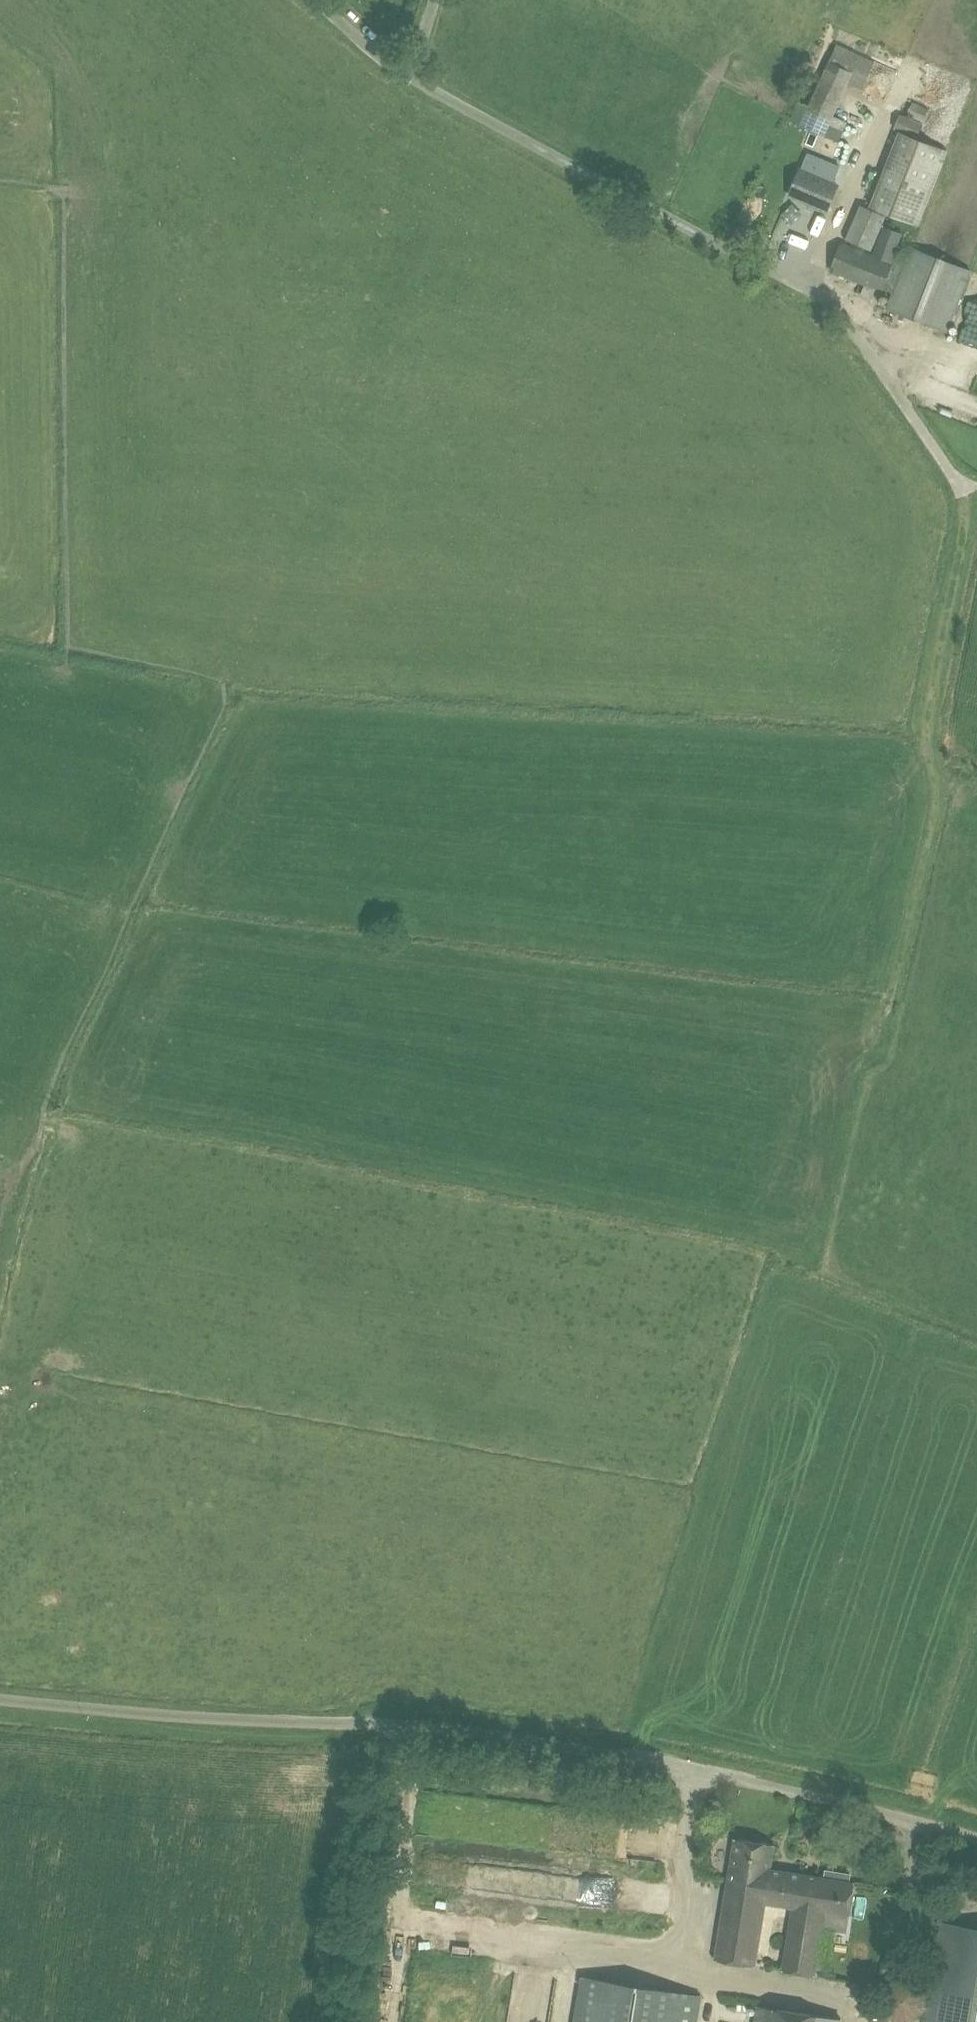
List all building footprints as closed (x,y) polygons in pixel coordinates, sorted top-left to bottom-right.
[(824,136),(839,143),(847,122),(835,116),(852,78),(861,81),(870,63),(859,57),(860,55),(837,45),(809,105),(799,101),(790,121),(824,136)] [(924,123),(902,114),(896,127),(919,136),(924,123)] [(904,135),(873,208),(919,228),(951,154),(904,135)] [(799,199),(796,206),(810,212),(813,205),(828,211),(838,187),(801,172),(791,196),(799,199)] [(871,250),(886,218),(862,207),(847,239),(871,250)] [(883,290),(892,293),(886,309),(949,334),(973,271),(910,247),(905,262),(894,258),(904,234),(883,226),(873,256),(842,243),(830,272),(882,292),(883,290)] [(781,1969),(816,1974),(826,1913),(850,1917),(856,1880),(770,1866),(774,1843),(734,1837),(715,1959),(755,1965),(765,1902),(791,1907),(781,1969)] [(925,2021),(976,2021),(976,1926),(942,1921),(925,2021)] [(699,1993),(580,1973),(572,2021),(694,2021),(699,1993)] [(754,2021),(825,2021),(826,2015),(757,2003),(754,2021)]
